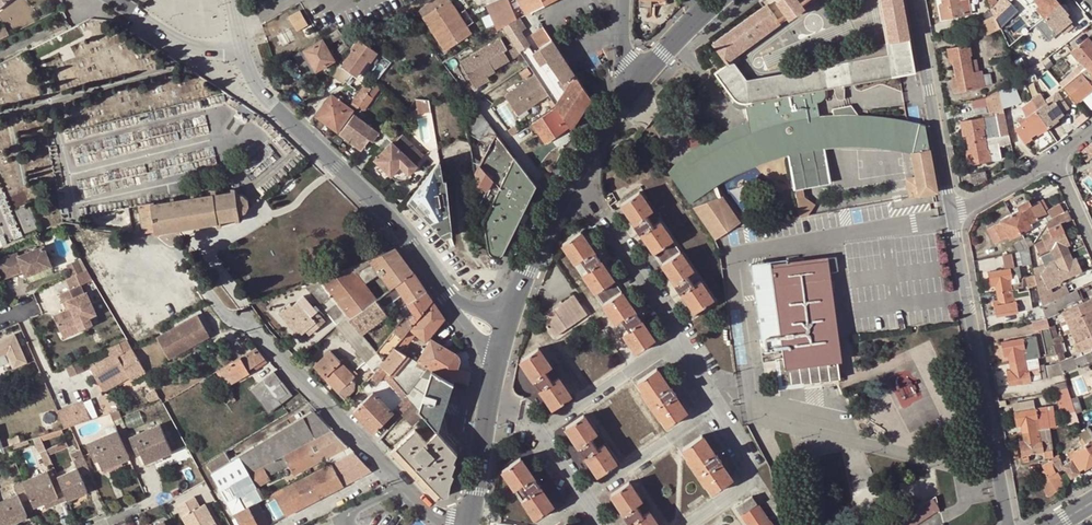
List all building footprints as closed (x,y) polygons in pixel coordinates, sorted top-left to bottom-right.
[(13,0),(0,0),(0,13),(13,0)] [(438,0),(433,0),(421,10),(444,52),(472,35),(468,27),(462,30),(447,5),(442,7),(438,0)] [(452,0),(438,0),(442,7),(447,5),(462,30),(468,27),(452,0)] [(500,28),(503,26),(514,20),(517,18),(509,0),(501,0),(487,8),(500,28)] [(525,14),(532,11),(554,0),(518,0),(525,14)] [(712,43),(719,52),(727,63),(714,72),(732,97),(734,99),(737,101),(739,102),(742,103),(744,104),(776,98),(813,90),(823,89),(819,69),(808,71),(745,83),(725,57),(785,13),(800,3),(803,0),(771,0),(762,6),(712,43)] [(889,42),(892,56),(892,57),(893,57),(896,75),(914,72),(901,0),(882,0),(889,42)] [(965,15),(963,4),(961,5),(960,0),(962,0),(942,0),(943,4),(944,8),(940,9),(942,19),(965,15)] [(965,15),(973,13),(971,0),(962,0),(960,0),(961,5),(963,4),(965,15)] [(993,11),(994,14),(1001,11),(1013,1),(1012,0),(997,0),(996,0),(989,0),(993,11)] [(1044,16),(1060,3),(1058,0),(1035,0),(1039,5),(1036,7),(1044,16)] [(999,26),(1000,28),(1020,10),(1013,1),(1001,11),(994,14),(994,15),(999,26)] [(800,3),(785,13),(789,18),(803,7),(800,3)] [(1060,3),(1044,16),(1052,27),(1055,25),(1059,30),(1064,25),(1068,30),(1074,25),(1070,21),(1071,20),(1067,15),(1068,13),(1060,3)] [(300,9),(290,16),(298,31),(310,24),(300,9)] [(984,31),(999,26),(994,15),(994,14),(986,18),(980,20),(984,31)] [(516,24),(514,20),(503,26),(509,35),(514,43),(519,51),(529,44),(516,24)] [(1062,35),(1068,30),(1064,25),(1059,30),(1062,35)] [(550,59),(560,53),(543,28),(534,34),(550,59)] [(509,45),(514,43),(509,35),(505,38),(509,45)] [(1091,62),(1091,42),(1088,37),(1071,51),(1078,60),(1074,63),(1081,71),(1091,62)] [(357,38),(351,46),(352,49),(360,40),(357,38)] [(388,38),(383,41),(386,47),(391,43),(388,38)] [(356,75),(375,51),(360,40),(352,49),(341,64),(353,73),(356,75)] [(510,61),(509,61),(503,52),(507,50),(505,48),(500,40),(460,65),(472,84),(486,76),(488,78),(496,73),(495,71),(510,61)] [(322,41),(304,50),(316,71),(334,60),(322,41)] [(819,69),(892,56),(889,42),(806,62),(808,71),(819,69)] [(521,53),(519,51),(514,43),(509,45),(505,48),(507,50),(503,52),(509,61),(521,53)] [(529,44),(519,51),(521,53),(523,57),(531,53),(533,51),(529,44)] [(955,70),(972,67),(971,61),(970,55),(972,55),(970,44),(947,48),(949,59),(953,58),(953,63),(955,70)] [(316,71),(304,50),(301,52),(313,72),(316,71)] [(540,82),(546,79),(531,53),(523,57),(528,64),(534,73),(540,82)] [(562,82),(574,74),(560,53),(550,59),(547,61),(562,82)] [(709,58),(715,68),(722,64),(716,54),(709,58)] [(845,85),(896,75),(893,57),(892,57),(892,56),(819,69),(823,89),(834,87),(845,85)] [(1061,86),(1077,105),(1091,92),(1091,62),(1081,71),(1069,80),(1061,86)] [(344,84),(353,73),(341,64),(339,63),(331,74),(336,78),(345,68),(350,73),(341,82),(342,83),(344,84)] [(973,71),(972,67),(955,70),(956,77),(957,82),(954,82),(955,92),(978,88),(976,78),(974,78),(973,71)] [(345,68),(336,78),(341,82),(350,73),(345,68)] [(982,69),(973,71),(974,78),(976,78),(978,88),(986,86),(982,69)] [(1023,76),(1023,77),(1025,81),(1027,89),(1040,83),(1035,71),(1030,73),(1023,76)] [(546,93),(540,82),(534,73),(504,94),(514,109),(523,103),(527,107),(546,93)] [(1023,76),(1021,73),(1012,77),(1014,81),(1023,77),(1023,76)] [(575,76),(574,74),(562,82),(560,83),(565,91),(575,76)] [(490,82),(488,78),(486,76),(472,84),(476,90),(490,82)] [(570,128),(590,99),(575,76),(565,91),(560,98),(555,105),(557,108),(569,126),(570,128)] [(1066,76),(1058,82),(1061,86),(1069,80),(1066,76)] [(1025,81),(1023,77),(1014,81),(1016,85),(1025,81)] [(555,105),(560,98),(546,79),(540,82),(546,93),(555,105)] [(1016,85),(1014,81),(999,89),(1003,108),(1021,104),(1016,85)] [(358,106),(371,89),(365,84),(352,102),(358,106)] [(845,85),(834,87),(837,96),(839,98),(845,97),(845,85)] [(375,92),(371,89),(358,106),(363,110),(375,92)] [(813,90),(815,100),(817,100),(819,99),(821,97),(822,95),(823,93),(823,89),(813,90)] [(1003,108),(999,89),(986,97),(989,111),(995,110),(996,115),(984,117),(961,121),(962,131),(966,131),(966,135),(968,142),(1009,135),(1003,108)] [(780,122),(786,151),(787,151),(804,147),(823,143),(818,116),(815,100),(813,90),(776,98),(780,122)] [(331,94),(315,116),(336,132),(353,110),(331,94)] [(468,97),(461,99),(462,100),(467,131),(480,139),(481,139),(488,124),(481,114),(468,97)] [(418,100),(420,112),(432,109),(430,98),(418,100)] [(773,125),(780,122),(776,98),(744,104),(749,132),(763,128),(773,125)] [(1060,99),(1054,103),(1061,113),(1067,109),(1060,99)] [(1036,110),(1048,128),(1058,121),(1056,119),(1062,115),(1061,113),(1054,103),(1054,102),(1048,107),(1046,103),(1036,110)] [(523,103),(514,109),(518,113),(527,107),(523,103)] [(831,107),(833,115),(836,114),(846,114),(837,106),(831,107)] [(569,126),(557,108),(533,124),(545,143),(569,126)] [(1038,135),(1048,128),(1036,110),(1026,117),(1028,120),(1016,129),(1027,144),(1033,139),(1031,137),(1037,133),(1038,135)] [(1084,112),(1075,120),(1079,125),(1088,118),(1084,112)] [(373,141),(379,132),(354,114),(339,134),(361,149),(364,145),(369,139),(373,141)] [(910,196),(934,192),(937,191),(924,124),(909,120),(891,118),(872,116),(853,114),(846,114),(836,114),(833,115),(818,116),(823,143),(836,142),(852,142),(870,143),(887,145),(902,148),(910,149),(916,175),(906,177),(910,196)] [(713,220),(716,231),(730,229),(717,197),(712,183),(729,173),(742,166),(754,161),(773,155),(786,151),(780,122),(773,125),(763,128),(749,132),(742,135),(733,139),(723,144),(711,150),(700,157),(689,165),(677,174),(675,176),(677,177),(692,191),(703,202),(707,206),(710,212),(713,220)] [(495,133),(488,124),(481,139),(490,144),(495,133)] [(387,138),(389,135),(381,129),(379,132),(373,141),(380,147),(387,138)] [(476,147),(481,139),(480,139),(467,131),(470,149),(476,147)] [(503,252),(535,186),(502,141),(495,133),(490,144),(480,163),(474,174),(479,204),(488,186),(496,193),(482,222),(482,223),(487,252),(489,254),(490,255),(491,256),(492,256),(493,257),(494,257),(495,257),(496,257),(498,257),(498,256),(499,256),(501,255),(502,254),(503,253),(503,252)] [(1011,145),(1009,135),(968,142),(969,149),(970,154),(967,155),(969,165),(1002,158),(1001,147),(1011,145)] [(380,147),(373,156),(375,158),(392,141),(387,138),(380,147)] [(373,141),(369,139),(364,145),(368,148),(373,141)] [(472,160),(480,163),(490,144),(481,139),(476,147),(470,149),(472,160)] [(417,165),(392,141),(375,158),(375,159),(391,175),(400,166),(408,174),(417,165)] [(826,161),(823,143),(804,147),(787,151),(790,168),(826,161)] [(450,232),(438,161),(407,201),(439,234),(450,232)] [(408,175),(408,174),(400,166),(391,175),(393,176),(393,177),(395,177),(397,178),(398,178),(400,178),(402,177),(404,177),(406,176),(408,175)] [(971,183),(986,180),(984,171),(970,174),(971,183)] [(715,240),(717,238),(716,231),(713,220),(710,212),(707,206),(703,202),(692,191),(677,177),(675,176),(672,179),(715,240)] [(795,186),(801,216),(808,214),(812,209),(809,199),(805,196),(803,185),(795,186)] [(246,211),(247,209),(248,207),(249,206),(249,202),(249,199),(248,197),(246,196),(245,195),(243,194),(241,193),(239,193),(237,193),(237,190),(235,190),(235,188),(231,188),(231,191),(216,193),(216,189),(211,189),(212,194),(195,197),(195,193),(191,194),(192,197),(175,201),(175,197),(171,198),(171,201),(155,204),(155,201),(150,202),(138,204),(144,232),(154,230),(155,234),(159,234),(159,231),(175,228),(176,232),(180,231),(179,227),(196,224),(196,228),(199,227),(199,224),(216,221),(217,226),(221,226),(220,221),(235,218),(235,221),(239,220),(239,218),(241,217),(240,214),(242,214),(243,213),(244,212),(246,212),(246,211)] [(653,252),(671,240),(658,221),(652,225),(646,215),(651,211),(638,192),(620,204),(634,225),(633,225),(638,232),(639,232),(653,252)] [(717,197),(730,229),(739,222),(722,195),(717,197)] [(1043,218),(1063,206),(1059,199),(1044,207),(1040,199),(1032,205),(1023,210),(1022,208),(1019,209),(1011,214),(1022,232),(1032,227),(1036,233),(1040,230),(1043,218)] [(1023,210),(1032,205),(1029,199),(1016,205),(1019,209),(1022,208),(1023,210)] [(1071,214),(1066,205),(1063,206),(1043,218),(1040,230),(1049,226),(1050,230),(1042,234),(1044,239),(1064,231),(1059,220),(1071,214)] [(22,210),(27,229),(39,226),(33,207),(22,210)] [(1022,232),(1011,214),(1000,220),(1001,222),(990,228),(997,241),(1008,235),(1011,239),(1022,232)] [(716,231),(717,238),(729,230),(730,229),(716,231)] [(594,292),(613,280),(599,259),(600,258),(595,251),(594,251),(580,231),(561,243),(574,262),(580,258),(587,269),(581,273),(594,292)] [(1068,240),(1064,231),(1044,239),(1036,243),(1041,254),(1050,250),(1054,259),(1069,252),(1067,246),(1064,242),(1068,240)] [(1030,246),(1025,238),(1014,244),(1018,252),(1021,250),(1030,246)] [(653,252),(660,263),(678,251),(671,240),(653,252)] [(0,259),(0,265),(5,277),(23,269),(26,275),(51,264),(43,245),(18,255),(17,252),(0,259)] [(1032,263),(1030,246),(1021,250),(1024,265),(1032,263)] [(413,272),(395,248),(369,258),(370,258),(380,273),(391,288),(395,285),(413,272)] [(982,259),(997,257),(995,248),(981,250),(982,259)] [(678,251),(660,263),(675,284),(674,285),(679,292),(680,291),(694,312),(712,300),(699,280),(693,285),(686,275),(692,271),(678,251)] [(1037,283),(1044,305),(1055,299),(1052,292),(1050,288),(1059,285),(1061,280),(1081,271),(1077,262),(1074,263),(1072,259),(1069,252),(1054,259),(1042,270),(1033,273),(1037,283)] [(380,273),(370,258),(350,266),(364,284),(380,273)] [(781,385),(839,377),(837,358),(841,358),(838,335),(827,259),(752,269),(762,346),(779,344),(781,356),(777,357),(780,380),(779,380),(779,383),(780,382),(781,385)] [(350,265),(318,278),(347,315),(349,319),(376,299),(364,284),(350,266),(350,265)] [(996,293),(1018,288),(1016,277),(1020,275),(1019,265),(988,271),(991,287),(995,287),(996,293)] [(432,300),(413,272),(395,285),(401,293),(405,299),(409,304),(405,306),(402,301),(394,306),(398,311),(401,309),(405,316),(412,325),(432,300)] [(1037,283),(1033,273),(1025,276),(1028,286),(1037,283)] [(347,315),(318,278),(306,285),(337,324),(347,315)] [(620,290),(613,280),(594,292),(602,303),(620,290)] [(80,284),(59,292),(66,309),(53,314),(59,329),(76,321),(79,329),(91,324),(88,316),(95,313),(86,292),(83,293),(80,284)] [(401,293),(395,285),(391,288),(376,299),(349,319),(362,334),(388,314),(382,307),(401,293)] [(1055,299),(1044,305),(1047,319),(1055,315),(1059,309),(1062,308),(1083,298),(1079,287),(1063,295),(1055,299)] [(1019,295),(1018,288),(996,293),(998,300),(993,301),(996,315),(1031,309),(1029,293),(1019,295)] [(1052,292),(1055,299),(1063,295),(1060,288),(1052,292)] [(634,311),(620,290),(602,303),(615,322),(621,318),(627,329),(622,332),(635,352),(653,340),(639,319),(640,318),(635,310),(634,311)] [(553,336),(585,315),(572,294),(539,316),(553,336)] [(1064,311),(1068,321),(1074,332),(1076,331),(1084,325),(1091,322),(1091,298),(1085,301),(1064,311)] [(309,333),(324,320),(315,310),(310,314),(297,300),(291,305),(289,303),(279,312),(299,335),(305,330),(309,333)] [(444,318),(432,300),(412,325),(410,327),(417,333),(425,340),(430,335),(443,318),(444,318)] [(197,313),(157,337),(169,357),(209,333),(197,313)] [(362,334),(349,319),(347,315),(337,324),(335,325),(364,360),(375,350),(362,334)] [(410,327),(412,325),(405,316),(376,351),(380,356),(383,360),(395,346),(401,338),(410,327)] [(1046,344),(1054,342),(1051,332),(1048,320),(1035,323),(1037,332),(1043,331),(1046,344)] [(79,329),(76,321),(59,329),(62,337),(79,329)] [(1079,352),(1091,346),(1091,345),(1091,322),(1084,325),(1076,331),(1080,340),(1075,343),(1079,352)] [(417,333),(410,327),(401,338),(408,343),(417,333)] [(1051,332),(1054,342),(1062,339),(1063,339),(1060,330),(1051,332)] [(25,360),(13,332),(0,338),(0,354),(6,351),(12,366),(25,360)] [(1008,356),(1009,363),(1038,357),(1035,335),(1001,342),(1003,352),(1007,352),(1008,356)] [(408,343),(401,338),(395,346),(402,350),(408,343)] [(431,338),(417,360),(432,369),(453,382),(460,359),(458,354),(457,354),(432,338),(431,338)] [(126,339),(119,342),(123,352),(131,348),(131,347),(126,339)] [(1062,339),(1054,342),(1058,354),(1058,355),(1066,352),(1067,352),(1063,339),(1062,339)] [(145,371),(131,348),(123,352),(119,342),(105,347),(110,355),(90,367),(104,390),(129,376),(131,380),(145,371)] [(1058,354),(1054,342),(1046,344),(1048,356),(1058,354)] [(402,350),(395,346),(383,360),(380,364),(381,365),(414,402),(419,408),(432,369),(417,360),(402,350)] [(1091,353),(1091,346),(1079,352),(1081,357),(1091,353)] [(257,349),(255,347),(240,356),(242,359),(257,349)] [(552,408),(570,397),(536,347),(519,359),(533,380),(532,381),(537,388),(538,388),(552,408)] [(264,358),(257,349),(242,359),(248,369),(264,358)] [(352,379),(354,376),(351,373),(329,350),(314,365),(338,391),(339,391),(352,379)] [(380,356),(376,351),(375,350),(364,360),(369,366),(380,356)] [(1058,355),(1060,362),(1068,359),(1066,352),(1058,355)] [(1060,362),(1064,373),(1064,375),(1091,362),(1091,353),(1081,357),(1074,361),(1073,357),(1068,359),(1060,362)] [(240,356),(218,369),(228,386),(249,372),(248,369),(242,359),(240,356)] [(383,360),(380,356),(369,366),(375,372),(381,365),(380,364),(383,360)] [(1038,357),(1009,363),(1010,370),(1011,374),(1007,375),(1009,385),(1042,379),(1038,357)] [(248,369),(249,372),(267,361),(264,358),(248,369)] [(1064,373),(1060,362),(1046,365),(1048,376),(1064,373)] [(414,402),(381,365),(375,372),(371,377),(378,382),(383,376),(404,400),(398,406),(403,412),(404,411),(413,403),(414,402)] [(666,425),(685,412),(672,393),(675,392),(669,384),(667,385),(655,367),(635,380),(641,389),(640,390),(658,418),(660,417),(666,425)] [(454,382),(453,382),(432,369),(419,408),(424,413),(438,430),(438,431),(439,430),(444,414),(454,382)] [(280,383),(282,381),(274,370),(250,389),(269,413),(281,402),(279,400),(288,393),(280,383)] [(203,383),(217,375),(215,372),(201,380),(203,383)] [(1053,379),(1055,389),(1068,387),(1065,377),(1053,379)] [(355,383),(352,379),(339,391),(345,397),(354,389),(355,383)] [(292,394),(282,381),(280,383),(288,393),(279,400),(281,402),(292,394)] [(165,384),(156,390),(160,397),(161,399),(163,402),(172,396),(165,384)] [(1068,387),(1055,389),(1059,410),(1069,408),(1067,400),(1071,398),(1070,395),(1068,387)] [(232,402),(240,396),(237,392),(230,397),(229,398),(230,400),(232,402)] [(374,432),(393,413),(373,392),(353,410),(374,432)] [(169,399),(163,403),(170,416),(176,412),(169,399)] [(82,402),(56,412),(64,428),(89,420),(82,402)] [(419,408),(414,402),(413,403),(404,411),(403,412),(402,414),(413,425),(424,413),(419,408)] [(1046,406),(1049,424),(1054,423),(1051,405),(1046,406)] [(1020,426),(1021,431),(1043,427),(1049,426),(1049,424),(1046,406),(1014,412),(1016,422),(1020,422),(1020,426)] [(248,472),(331,429),(312,409),(231,461),(212,473),(220,487),(248,472)] [(121,417),(119,410),(111,413),(114,420),(121,417)] [(438,431),(444,438),(448,435),(444,414),(439,430),(438,431)] [(597,475),(615,463),(582,414),(564,426),(578,447),(578,448),(582,455),(583,454),(597,475)] [(147,462),(167,454),(174,451),(162,423),(131,436),(136,448),(140,446),(147,462)] [(1043,427),(1021,431),(1023,440),(1024,444),(1020,445),(1022,455),(1029,453),(1045,450),(1053,449),(1049,426),(1043,427)] [(1081,431),(1083,437),(1085,443),(1091,454),(1091,434),(1088,427),(1081,431)] [(64,428),(42,435),(44,441),(65,432),(64,428)] [(455,451),(455,450),(444,438),(438,431),(438,430),(425,441),(415,429),(391,451),(435,497),(449,494),(449,489),(448,489),(448,485),(450,485),(455,451)] [(123,460),(131,457),(119,430),(89,443),(94,454),(97,452),(104,468),(123,460)] [(294,473),(328,456),(344,447),(347,446),(332,430),(285,455),(289,464),(294,473)] [(711,492),(730,479),(717,460),(720,459),(714,451),(712,453),(700,434),(681,447),(687,456),(685,457),(704,484),(705,483),(711,492)] [(11,445),(22,442),(20,435),(9,439),(11,445)] [(42,435),(35,438),(41,452),(42,451),(48,449),(44,441),(42,435)] [(1083,437),(1078,438),(1081,446),(1074,450),(1073,448),(1066,453),(1071,460),(1061,466),(1069,479),(1079,473),(1077,471),(1083,466),(1085,469),(1091,465),(1091,454),(1085,443),(1083,437)] [(67,440),(48,449),(50,454),(70,446),(67,440)] [(331,462),(347,453),(344,447),(328,456),(331,462)] [(48,449),(42,451),(47,463),(53,461),(50,454),(48,449)] [(73,453),(76,459),(85,455),(82,449),(73,453)] [(1054,456),(1053,449),(1045,450),(1046,457),(1054,456)] [(212,473),(231,461),(225,452),(207,463),(212,473)] [(343,485),(368,472),(369,469),(353,452),(332,463),(343,485)] [(1030,460),(1029,453),(1022,455),(1023,462),(1030,460)] [(168,458),(167,454),(147,462),(149,467),(168,458)] [(85,474),(91,471),(85,455),(76,459),(79,468),(59,476),(69,498),(70,498),(80,493),(92,489),(85,474)] [(268,475),(289,464),(285,455),(278,459),(277,458),(249,473),(256,487),(257,486),(270,479),(268,475)] [(535,518),(552,506),(538,486),(539,485),(534,478),(533,478),(519,457),(501,470),(535,518)] [(1053,467),(1053,458),(1042,462),(1044,467),(1045,472),(1048,476),(1056,471),(1053,467)] [(125,464),(123,460),(104,468),(106,472),(125,464)] [(286,515),(343,485),(332,463),(274,492),(286,515)] [(1041,480),(1048,476),(1045,472),(1044,467),(1036,472),(1041,480)] [(54,504),(69,498),(59,476),(51,480),(47,471),(25,481),(32,496),(36,505),(46,501),(52,499),(54,504)] [(1048,476),(1058,493),(1066,488),(1056,471),(1048,476)] [(248,472),(220,487),(235,511),(243,507),(263,497),(257,486),(256,487),(249,473),(248,472)] [(1049,499),(1058,493),(1048,476),(1041,480),(1039,481),(1049,499)] [(32,496),(25,481),(17,484),(21,494),(0,502),(10,524),(20,520),(30,516),(23,500),(32,496)] [(628,481),(610,493),(624,514),(623,515),(628,522),(629,521),(631,524),(658,524),(628,481)] [(924,503),(932,497),(929,491),(920,497),(924,503)] [(278,519),(286,515),(274,492),(266,497),(269,502),(278,519)] [(80,493),(70,498),(72,502),(82,498),(80,493)] [(205,503),(200,505),(195,495),(178,504),(184,514),(183,514),(189,524),(217,524),(205,503)] [(750,495),(734,505),(747,524),(771,524),(750,495)] [(909,512),(915,521),(922,516),(938,507),(935,495),(932,497),(924,503),(909,512)] [(269,502),(266,497),(257,502),(260,507),(269,502)] [(0,502),(0,503),(0,524),(8,524),(9,524),(10,524),(0,502)] [(243,507),(235,511),(241,524),(267,524),(269,524),(260,507),(257,502),(244,508),(243,507)] [(938,507),(922,516),(925,524),(942,524),(938,507)] [(915,521),(909,512),(889,524),(909,524),(915,521)]
